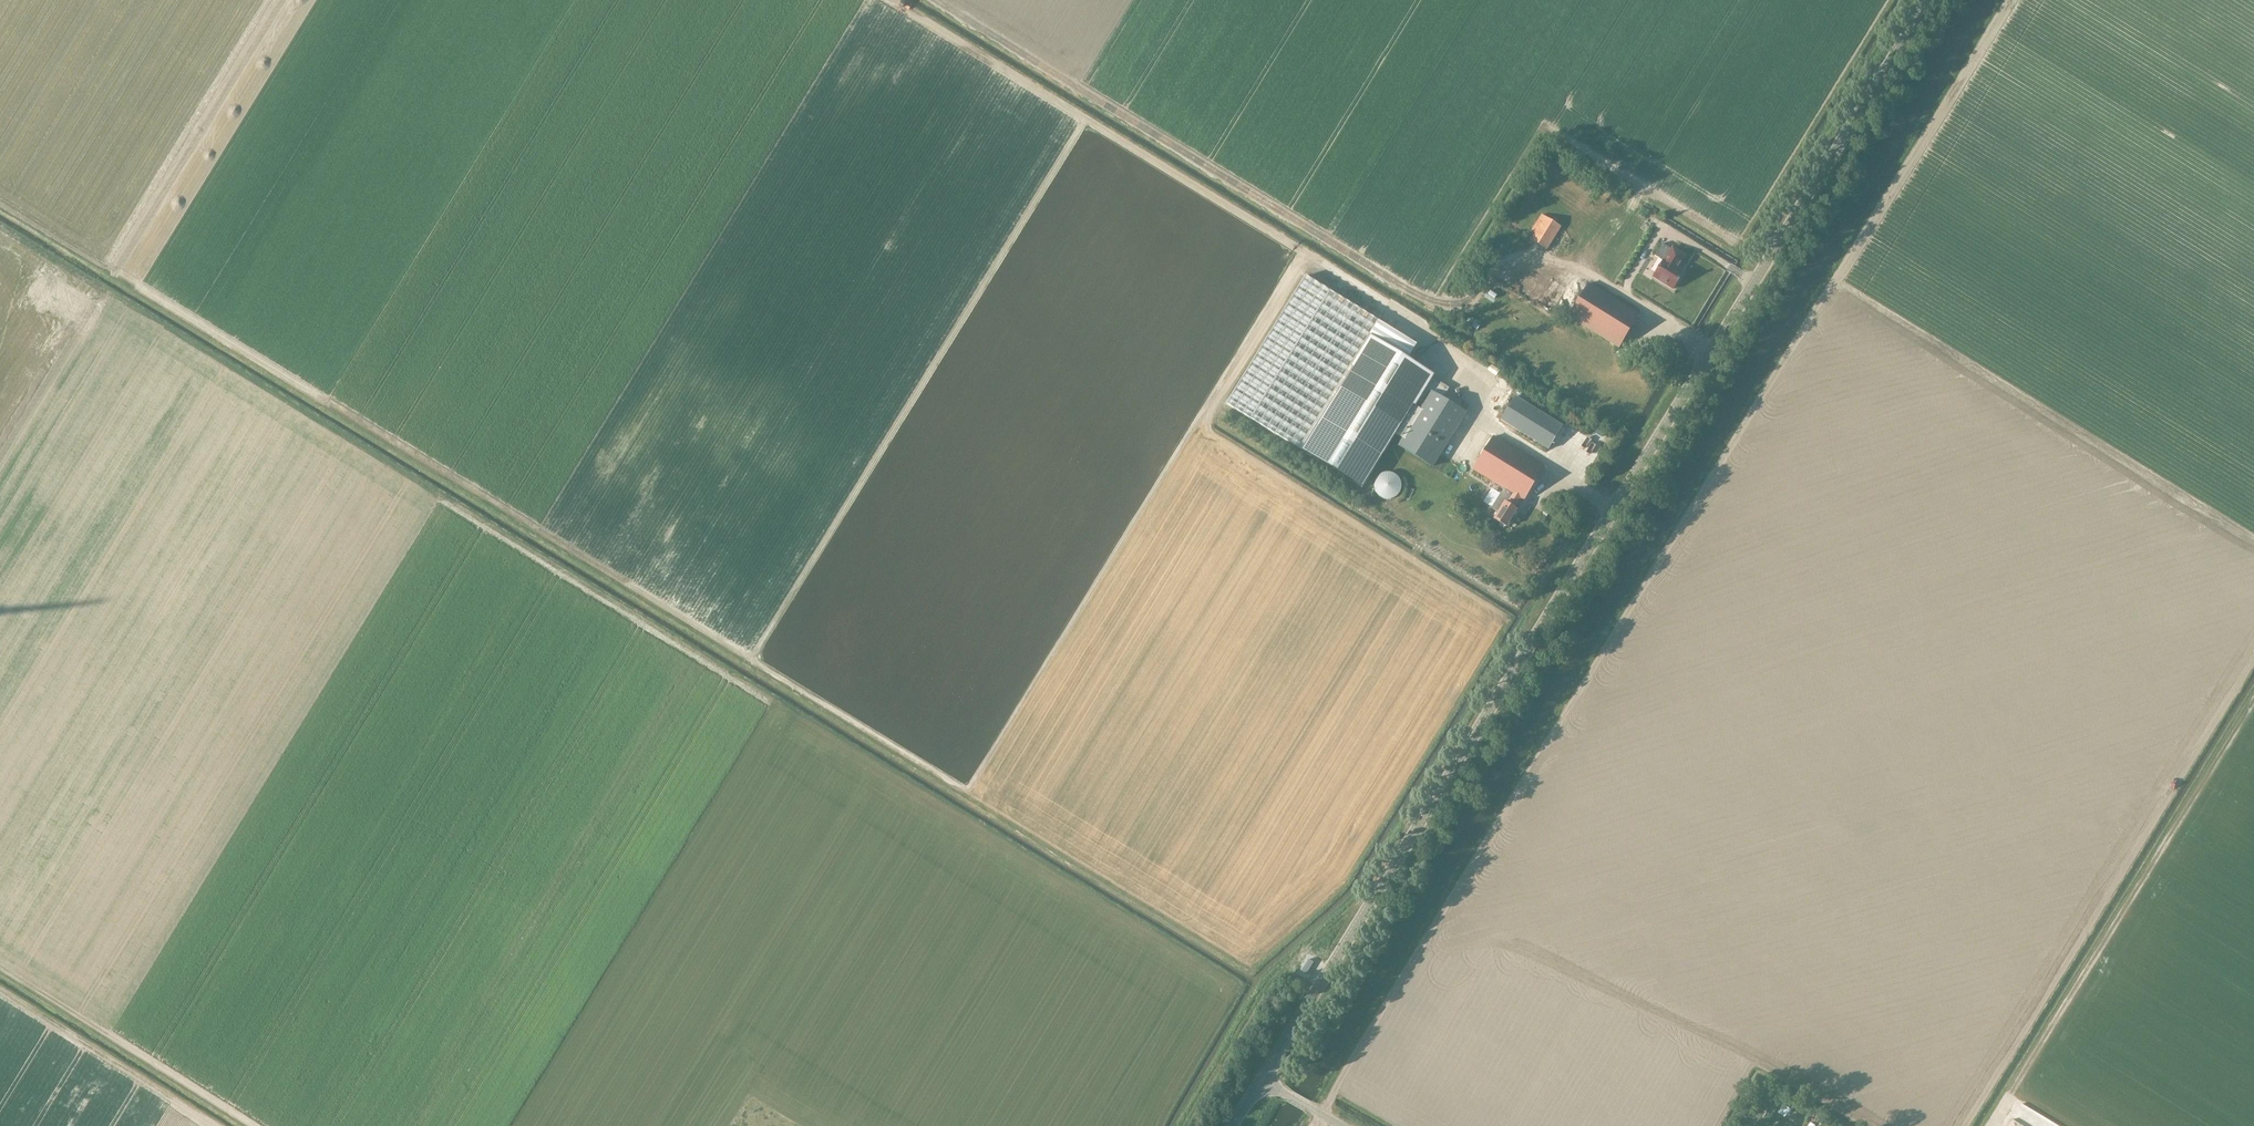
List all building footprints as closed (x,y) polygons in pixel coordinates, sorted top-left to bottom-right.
[(1673,289),(1683,273),(1677,269),(1685,256),(1672,248),(1671,249),(1661,244),(1654,256),(1662,261),(1653,277),(1673,289)] [(1394,434),(1402,438),(1419,410),(1430,393),(1440,399),(1447,388),(1429,377),(1405,361),(1415,344),(1304,276),(1226,403),(1362,487),(1377,462),(1394,434)] [(1617,348),(1638,314),(1588,283),(1567,316),(1617,348)] [(1419,410),(1402,438),(1398,445),(1432,466),(1464,414),(1440,399),(1430,393),(1419,410)] [(1547,449),(1562,426),(1514,396),(1499,420),(1547,449)] [(1522,500),(1543,467),(1493,436),(1472,469),(1503,488),(1490,508),(1497,512),(1493,519),(1505,527),(1516,509),(1514,508),(1519,499),(1522,500)] [(1377,476),(1375,480),(1374,484),(1374,488),(1376,492),(1378,496),(1382,498),(1386,499),(1390,499),(1394,497),(1398,494),(1400,490),(1401,486),(1400,481),(1398,477),(1394,474),(1390,472),(1386,472),(1381,473),(1377,476)] [(1313,962),(1308,959),(1301,971),(1306,973),(1313,962)]
